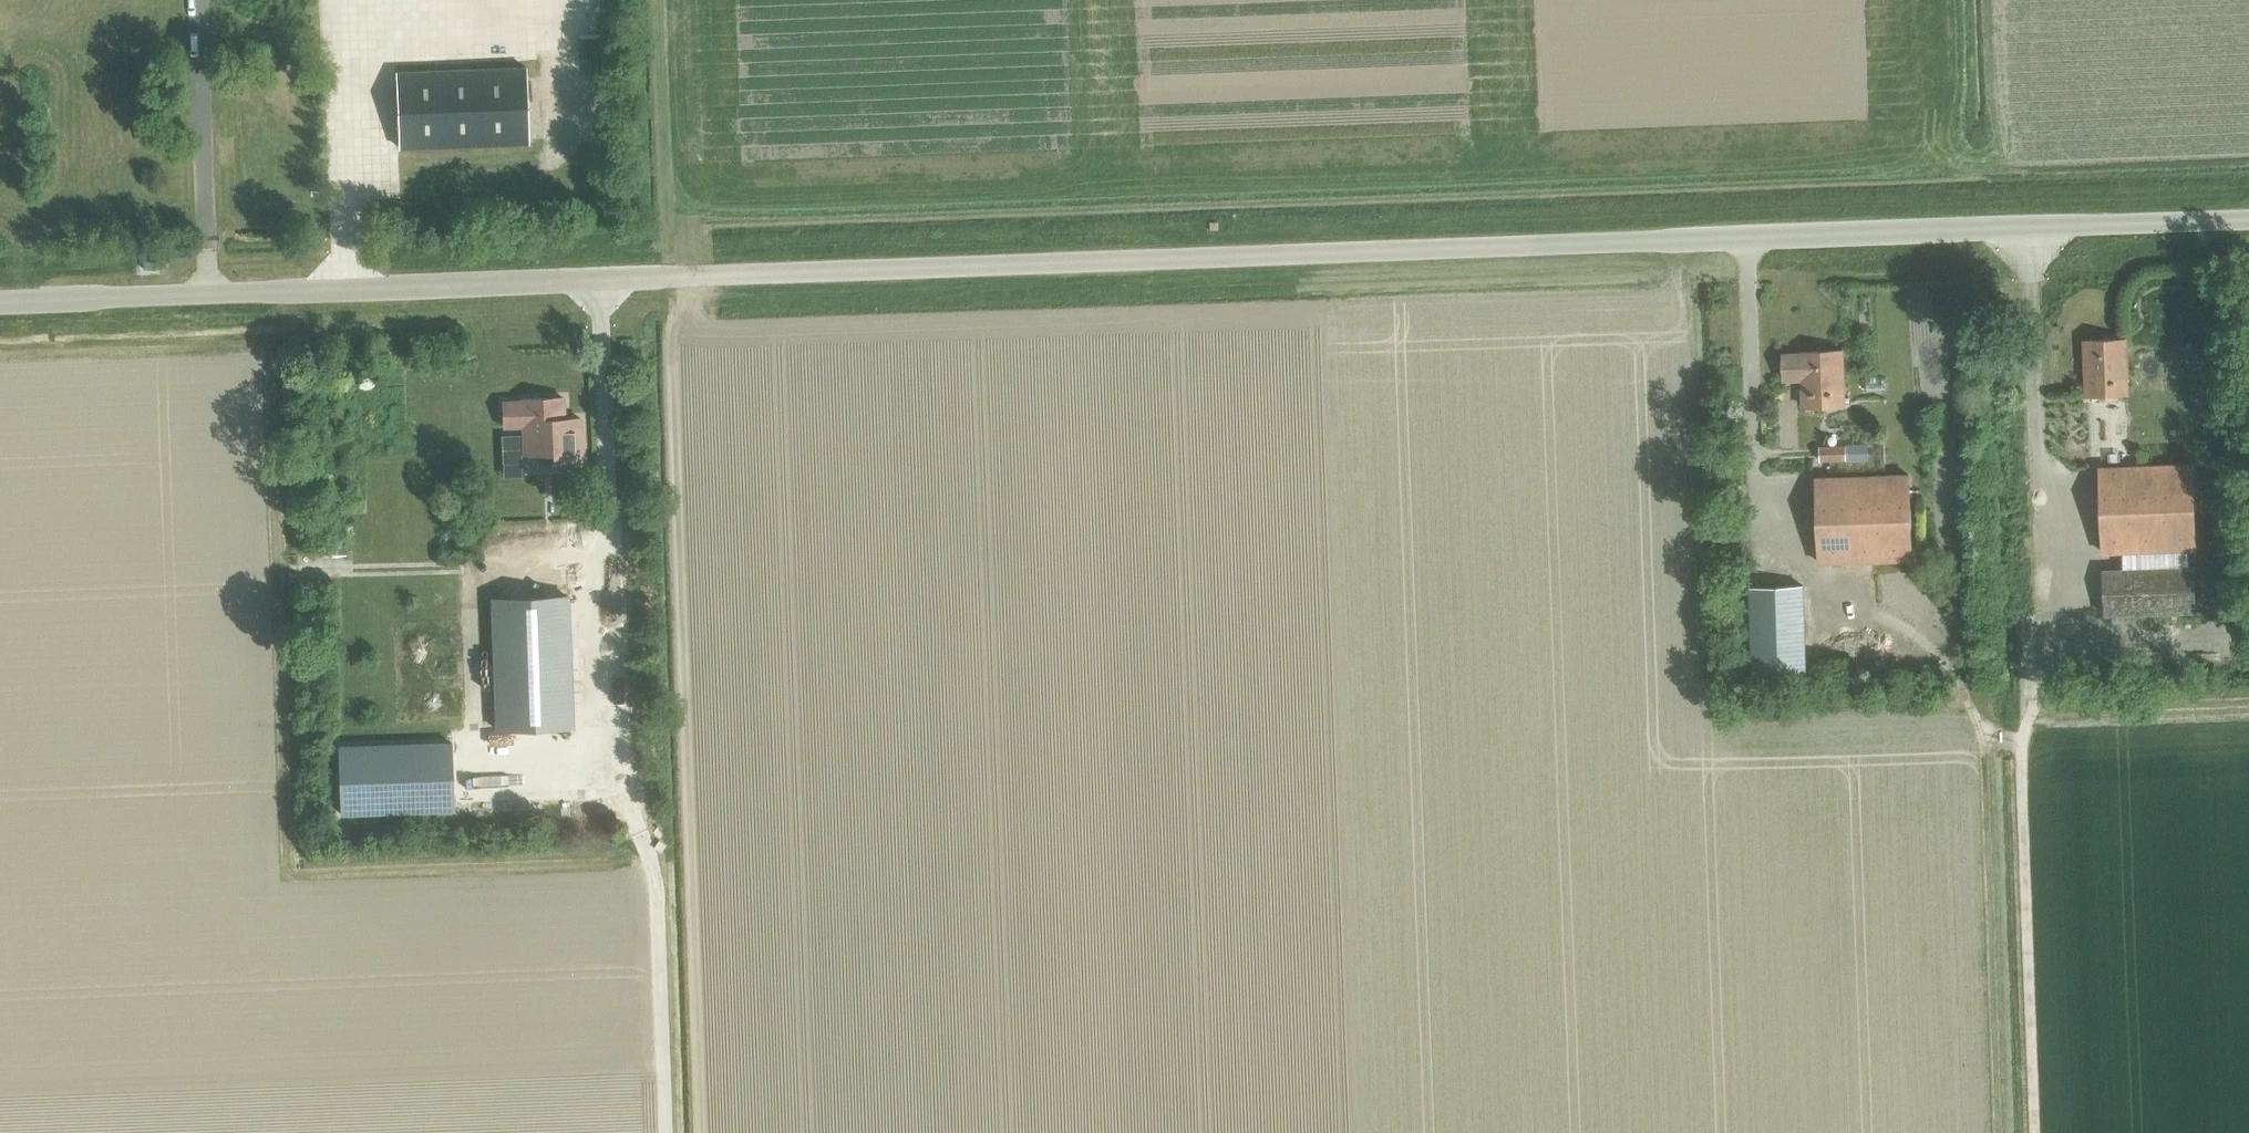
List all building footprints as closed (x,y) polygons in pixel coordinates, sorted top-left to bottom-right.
[(397,72),(399,147),(529,142),(526,67),(397,72)] [(2084,340),(2086,394),(2127,393),(2125,339),(2084,340)] [(1783,355),(1784,379),(1802,378),(1803,406),(1844,404),(1842,350),(1801,351),(1801,354),(1783,355)] [(522,400),(503,401),(504,425),(523,424),(524,452),(565,451),(563,397),(522,398),(522,400)] [(1867,443),(1845,444),(1845,445),(1846,459),(1846,460),(1868,460),(1867,443)] [(1846,459),(1845,445),(1819,446),(1819,460),(1846,459)] [(2195,548),(2192,463),(2100,467),(2103,552),(2195,548)] [(1816,477),(1819,562),(1912,559),(1908,474),(1816,477)] [(2103,569),(2105,614),(2194,611),(2193,566),(2103,569)] [(1750,586),(1753,676),(1806,675),(1803,585),(1750,586)] [(572,725),(568,596),(492,599),(497,728),(572,725)] [(338,746),(340,813),(454,809),(452,742),(338,746)]
